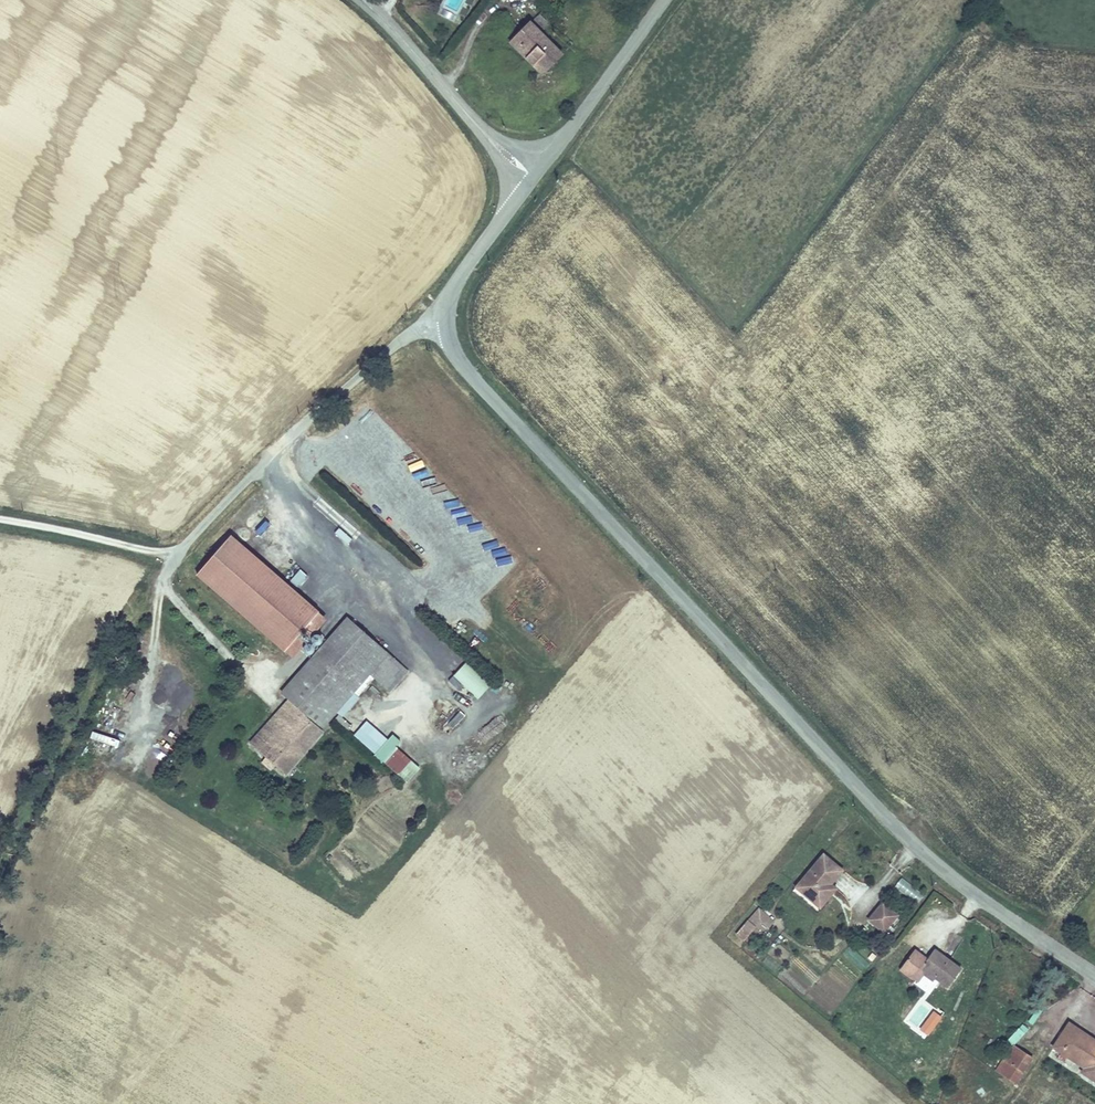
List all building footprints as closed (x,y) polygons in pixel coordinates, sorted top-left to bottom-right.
[(541,34),(551,24),(541,14),(531,24),(541,34)] [(563,57),(541,34),(531,24),(518,37),(525,43),(518,50),(544,76),(563,57)] [(518,50),(525,43),(518,37),(511,43),(518,50)] [(396,520),(395,535),(402,536),(404,521),(396,520)] [(340,527),(335,533),(348,544),(353,538),(340,527)] [(316,611),(225,536),(193,576),(283,650),(316,611)] [(298,587),(307,574),(300,569),(291,582),(298,587)] [(344,616),(306,661),(351,698),(371,674),(389,653),(344,616)] [(392,691),(410,670),(389,653),(371,674),(392,691)] [(461,684),(478,699),(492,684),(466,660),(447,680),(457,689),(461,684)] [(287,775),(351,698),(306,661),(281,691),(289,698),(250,745),(287,775)] [(456,729),(464,714),(456,709),(448,725),(456,729)] [(407,782),(421,767),(393,741),(391,742),(367,719),(355,732),(407,782)] [(92,730),(90,737),(117,746),(120,739),(92,730)] [(832,887),(844,874),(825,857),(796,890),(815,907),(823,898),(832,887)] [(829,902),(837,892),(832,887),(823,898),(829,902)] [(884,935),(899,918),(885,905),(870,921),(884,935)] [(744,940),(757,927),(750,920),(737,933),(744,940)] [(963,969),(935,950),(929,960),(916,951),(903,970),(915,979),(923,968),(952,987),(963,969)] [(1033,1025),(1041,1009),(1034,1005),(1026,1022),(1033,1025)] [(927,1036),(941,1015),(931,1009),(917,1030),(927,1036)] [(1014,1045),(1027,1028),(1019,1023),(1007,1040),(1014,1045)] [(1068,1029),(1054,1051),(1083,1069),(1081,1074),(1094,1082),(1094,1046),(1068,1029)] [(1014,1085),(1029,1060),(1012,1048),(993,1075),(1011,1087),(1014,1085)]
